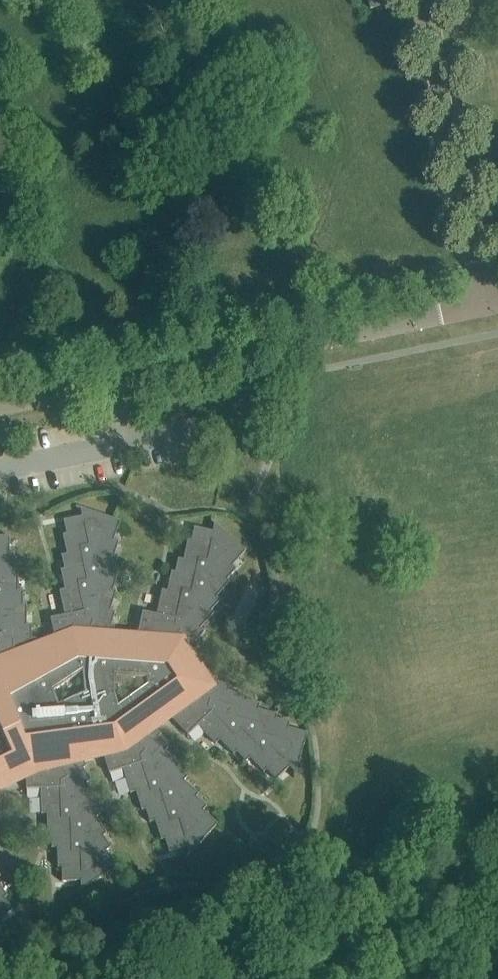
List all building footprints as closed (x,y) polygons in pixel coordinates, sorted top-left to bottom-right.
[(386,0),(369,0),(371,8),(387,4),(386,0)] [(25,775),(26,778),(26,789),(40,789),(41,814),(47,814),(47,818),(47,830),(47,834),(51,834),(52,846),(52,848),(57,848),(57,861),(58,868),(62,868),(62,879),(62,881),(77,881),(81,881),(81,888),(78,890),(77,890),(77,891),(77,892),(82,889),(113,869),(117,868),(113,862),(106,851),(111,848),(110,846),(103,836),(107,834),(103,828),(96,817),(101,814),(100,812),(93,802),(96,800),(93,794),(86,783),(91,780),(90,779),(83,768),(87,766),(82,759),(103,754),(103,756),(109,773),(123,769),(131,793),(136,792),(137,795),(141,807),(142,811),(145,809),(149,821),(150,823),(155,821),(159,834),(161,840),(165,839),(168,850),(169,852),(183,848),(187,846),(189,853),(186,856),(186,857),(186,858),(187,858),(214,828),(218,824),(213,819),(203,810),(207,806),(205,805),(196,797),(199,794),(194,790),(184,781),(188,777),(186,775),(177,767),(180,764),(175,760),(165,751),(169,747),(167,746),(158,738),(161,735),(153,728),(169,716),(171,718),(188,736),(198,726),(216,744),(220,740),(222,743),(231,752),(233,755),(236,752),(244,761),(246,762),(250,758),(259,768),(264,773),(266,770),(275,779),(276,780),(287,770),(290,767),(294,772),(293,776),(293,777),(294,778),(304,745),(307,733),(301,731),(288,728),(290,722),(288,722),(276,719),(277,715),(271,713),(258,709),(260,704),(258,704),(246,700),(247,696),(241,695),(228,691),(230,686),(228,685),(216,682),(217,678),(202,674),(190,654),(198,645),(195,643),(203,634),(204,632),(200,629),(209,619),(214,614),(211,611),(219,602),(220,601),(216,597),(225,587),(230,582),(227,580),(235,571),(236,569),(232,566),(241,556),(246,551),(217,525),(213,521),(211,520),(211,521),(211,522),(214,524),(213,531),(209,531),(194,528),(194,529),(191,541),(188,540),(186,547),(183,560),(178,559),(178,561),(175,572),(171,572),(171,575),(168,587),(167,591),(162,590),(157,615),(142,612),(137,636),(137,638),(112,636),(115,627),(111,625),(115,614),(116,612),(110,610),(114,598),(116,591),(113,590),(117,579),(117,577),(112,575),(116,563),(118,556),(115,555),(118,544),(119,542),(114,540),(118,527),(120,521),(115,519),(76,507),(76,508),(77,508),(80,510),(82,517),(79,517),(64,521),(64,522),(66,534),(63,535),(64,541),(67,555),(62,556),(62,557),(64,569),(61,570),(61,574),(64,586),(65,590),(59,591),(65,616),(50,619),(55,638),(55,641),(35,648),(35,639),(32,639),(32,627),(32,625),(26,625),(27,612),(27,605),(23,605),(23,593),(23,591),(18,591),(18,577),(18,571),(14,571),(15,558),(15,556),(9,556),(9,543),(10,537),(0,536),(0,732),(1,732),(11,754),(0,760),(0,788),(25,775)] [(12,910),(11,908),(4,898),(7,896),(4,891),(0,885),(0,918),(12,910)]
